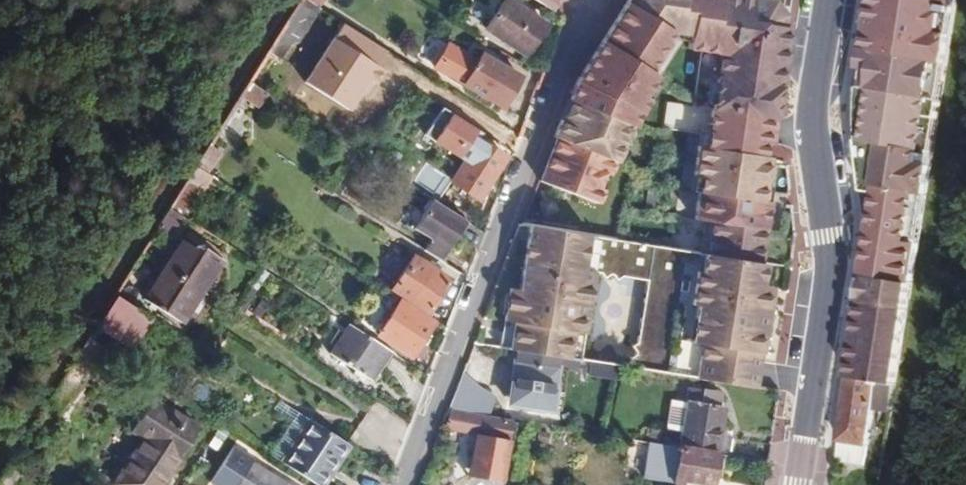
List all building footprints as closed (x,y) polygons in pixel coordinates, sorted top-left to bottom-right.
[(292,34),(296,37),(316,6),(307,0),(293,0),(277,25),(292,34)] [(545,24),(508,0),(505,0),(486,28),(524,55),(545,24)] [(549,11),(556,0),(532,0),(549,11)] [(572,84),(567,100),(568,101),(561,120),(559,119),(552,138),(555,139),(537,182),(594,204),(624,125),(627,126),(633,112),(640,100),(635,96),(648,74),(642,70),(666,33),(683,35),(681,49),(716,54),(698,147),(690,145),(686,175),(693,176),(687,218),(704,221),(699,253),(704,253),(762,262),(770,201),(764,200),(789,27),(784,26),(785,15),(775,1),(768,0),(626,0),(572,84)] [(865,277),(911,284),(930,165),(919,164),(926,117),(937,118),(940,100),(929,98),(932,79),(943,81),(956,0),(875,0),(862,87),(865,126),(870,243),(865,277)] [(263,48),(277,57),(292,34),(277,25),(263,48)] [(372,57),(348,42),(306,105),(343,127),(375,76),(365,69),(372,57)] [(263,48),(243,79),(260,89),(280,58),(277,57),(263,48)] [(502,106),(519,76),(481,54),(465,85),(502,106)] [(243,79),(235,91),(256,104),(264,92),(260,89),(243,79)] [(940,100),(943,81),(932,79),(929,98),(940,100)] [(431,142),(447,114),(439,109),(423,137),(431,142)] [(926,117),(919,164),(930,165),(937,118),(926,117)] [(478,198),(505,157),(477,139),(451,181),(478,198)] [(204,142),(191,163),(206,173),(219,152),(204,142)] [(191,163),(163,207),(182,217),(209,175),(206,173),(191,163)] [(423,250),(440,261),(466,222),(432,200),(413,229),(430,239),(423,250)] [(586,271),(591,236),(525,226),(516,290),(506,288),(497,347),(576,360),(590,271),(586,271)] [(184,236),(163,268),(200,291),(220,259),(184,236)] [(612,244),(608,274),(648,280),(652,250),(612,244)] [(770,286),(760,284),(764,263),(762,262),(704,253),(701,272),(695,271),(690,305),(696,306),(685,377),(754,387),(770,286)] [(392,290),(426,312),(448,279),(413,257),(392,290)] [(200,291),(163,268),(143,299),(180,322),(200,291)] [(850,379),(896,385),(911,284),(865,277),(850,379)] [(91,322),(129,346),(149,315),(111,290),(91,322)] [(411,355),(431,321),(399,300),(378,335),(411,355)] [(391,351),(350,324),(330,353),(370,380),(380,366),(391,351)] [(83,334),(69,357),(86,367),(100,347),(83,334)] [(384,369),(395,353),(391,351),(380,366),(384,369)] [(519,363),(516,383),(513,402),(546,407),(552,368),(519,363)] [(108,482),(112,484),(153,484),(193,426),(176,415),(185,402),(147,377),(138,392),(145,397),(124,429),(138,437),(108,482)] [(875,410),(892,412),(896,385),(850,379),(841,441),(868,445),(875,410)] [(513,402),(516,383),(508,382),(505,400),(513,402)] [(716,453),(729,455),(731,436),(720,434),(723,407),(717,407),(719,392),(688,387),(686,400),(671,397),(666,428),(681,430),(679,438),(678,447),(716,453)] [(291,420),(271,454),(284,463),(311,420),(279,400),(273,408),(291,420)] [(502,474),(511,421),(447,410),(444,428),(480,434),(472,469),(502,474)] [(317,484),(319,484),(346,443),(311,420),(284,463),(317,484)] [(841,441),(838,461),(865,465),(868,445),(841,441)] [(711,484),(716,453),(678,447),(657,443),(650,442),(644,479),(682,484),(683,479),(689,480),(711,484)] [(284,483),(252,462),(254,460),(233,447),(210,483),(213,484),(282,484),(284,483)]
